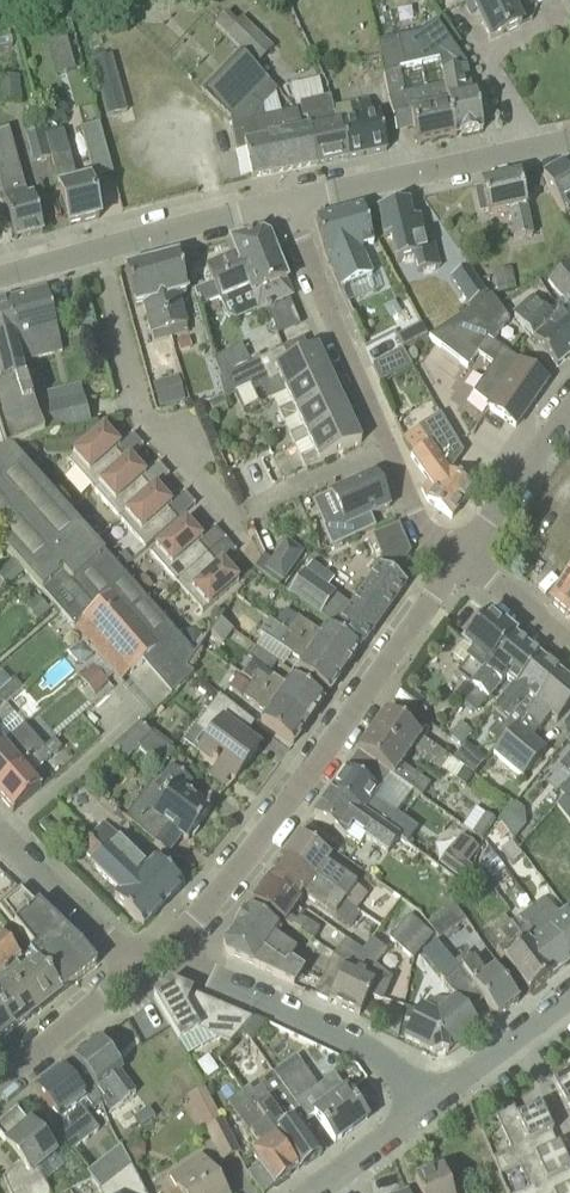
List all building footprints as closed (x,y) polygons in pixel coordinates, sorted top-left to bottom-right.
[(117,8),(127,18),(145,0),(125,0),(117,8)] [(471,16),(477,13),(490,41),(521,26),(509,0),(463,0),(471,16)] [(226,13),(214,26),(257,67),(272,50),(238,19),(235,22),(226,13)] [(57,75),(75,70),(66,38),(48,43),(57,75)] [(439,62),(442,74),(446,92),(456,138),(483,132),(475,94),(466,95),(458,57),(448,43),(380,57),(384,76),(401,73),(411,71),(410,67),(439,62)] [(291,112),(277,115),(277,117),(265,119),(262,108),(278,91),(238,52),(201,90),(231,119),(237,151),(246,150),(252,179),(317,166),(310,130),(308,131),(303,132),(299,112),(291,114),(291,112)] [(92,62),(106,117),(127,112),(112,57),(92,62)] [(415,129),(418,146),(456,138),(446,92),(406,100),(401,73),(384,76),(390,105),(401,103),(407,131),(415,129)] [(20,78),(0,79),(0,87),(1,104),(20,104),(20,78)] [(57,128),(70,110),(53,98),(41,117),(57,128)] [(341,124),(336,125),(331,99),(323,101),(300,105),(303,120),(306,119),(308,131),(310,130),(317,166),(321,165),(349,160),(341,124)] [(380,116),(373,117),(369,101),(350,105),(353,122),(341,124),(349,160),(388,152),(380,116)] [(81,129),(93,181),(112,176),(100,125),(81,129)] [(26,133),(34,163),(50,159),(42,129),(26,133)] [(78,184),(63,129),(45,133),(70,227),(100,219),(90,180),(78,184)] [(44,234),(34,197),(29,198),(19,161),(18,162),(9,131),(0,134),(0,180),(16,241),(44,234)] [(557,203),(566,217),(569,215),(569,178),(564,167),(543,179),(557,203)] [(533,237),(527,209),(520,177),(482,186),(483,190),(475,192),(480,216),(488,214),(489,218),(510,213),(516,241),(533,237)] [(545,188),(543,180),(534,182),(535,190),(545,188)] [(421,224),(414,225),(413,218),(409,203),(377,211),(385,240),(391,238),(398,263),(415,259),(419,274),(440,269),(433,241),(426,243),(421,224)] [(327,258),(341,289),(372,277),(360,249),(374,245),(363,208),(317,221),(327,258)] [(230,244),(235,255),(207,267),(214,285),(214,286),(278,259),(269,239),(262,236),(247,240),(230,244)] [(200,266),(197,253),(185,257),(188,269),(200,266)] [(170,339),(188,335),(187,327),(189,326),(181,296),(187,295),(178,258),(152,265),(170,339)] [(214,286),(214,285),(195,292),(197,298),(199,297),(203,306),(219,299),(227,317),(237,321),(258,312),(267,309),(290,300),(293,298),(278,259),(214,286)] [(152,265),(126,272),(135,308),(142,307),(152,343),(155,355),(173,349),(170,339),(152,265)] [(569,266),(549,283),(564,300),(556,307),(562,316),(569,325),(569,266)] [(487,296),(468,268),(451,280),(470,308),(487,296)] [(513,270),(494,273),(497,294),(517,291),(513,270)] [(58,334),(47,293),(6,303),(17,345),(58,334)] [(488,298),(429,338),(469,369),(479,353),(494,364),(477,388),(493,402),(488,409),(516,428),(548,383),(493,344),(509,321),(491,297),(488,298)] [(546,315),(534,300),(514,317),(558,368),(569,358),(569,325),(562,316),(556,307),(546,315)] [(3,385),(0,385),(0,423),(8,451),(11,450),(44,435),(34,405),(17,345),(6,303),(0,305),(0,373),(3,385)] [(95,331),(91,316),(77,320),(81,335),(95,331)] [(397,338),(403,350),(404,350),(428,337),(421,325),(397,338)] [(190,339),(177,343),(180,352),(192,349),(190,339)] [(214,359),(222,377),(227,375),(251,365),(242,347),(214,359)] [(256,362),(252,364),(269,401),(287,394),(329,374),(318,350),(290,362),(284,349),(256,362)] [(340,398),(329,374),(287,394),(292,405),(279,412),(284,424),(298,417),(340,398)] [(234,393),(227,375),(222,377),(219,379),(225,399),(234,395),(234,393)] [(185,401),(179,377),(166,381),(172,405),(185,401)] [(238,389),(242,407),(258,403),(254,386),(238,389)] [(44,435),(71,429),(91,424),(83,394),(34,405),(44,435)] [(303,429),(290,436),(295,447),(309,441),(351,422),(340,398),(298,417),(303,429)] [(229,413),(224,399),(210,404),(216,418),(229,413)] [(118,418),(106,425),(118,445),(130,437),(118,418)] [(314,453),(301,459),(306,470),(362,444),(351,422),(309,441),(314,453)] [(8,451),(0,423),(0,454),(8,451)] [(452,520),(473,490),(449,473),(463,453),(448,427),(425,441),(419,431),(404,440),(414,456),(411,458),(429,482),(422,491),(427,502),(452,520)] [(93,491),(126,462),(116,452),(120,448),(104,429),(67,462),(93,491)] [(39,459),(39,450),(33,444),(22,453),(32,465),(39,459)] [(146,474),(159,464),(144,445),(131,455),(146,474)] [(15,562),(25,575),(120,683),(142,664),(171,698),(193,677),(185,670),(195,657),(105,556),(11,450),(8,451),(0,454),(0,545),(15,562)] [(126,462),(93,491),(120,520),(152,492),(142,481),(146,477),(130,459),(126,462)] [(171,503),(184,493),(170,474),(157,483),(171,503)] [(347,486),(339,490),(330,494),(341,519),(323,527),(333,548),(376,529),(371,517),(390,508),(375,474),(359,481),(358,478),(346,483),(347,486)] [(152,492),(120,520),(147,550),(178,522),(168,510),(172,506),(156,488),(152,492)] [(100,527),(91,515),(82,523),(91,534),(100,527)] [(177,584),(209,556),(199,545),(203,541),(186,522),(150,555),(177,584)] [(337,629),(363,648),(406,586),(395,578),(412,554),(399,525),(373,536),(384,562),(352,608),(304,574),(289,595),(337,629)] [(285,542),(266,571),(284,583),(303,554),(285,542)] [(133,562),(124,552),(119,557),(128,566),(133,562)] [(219,567),(209,556),(177,584),(203,614),(239,582),(223,563),(219,567)] [(15,562),(0,574),(0,580),(7,589),(25,575),(15,562)] [(154,587),(144,576),(134,584),(144,595),(154,587)] [(550,604),(569,621),(569,580),(550,604)] [(38,598),(27,610),(39,622),(51,611),(38,598)] [(345,673),(360,651),(327,628),(322,636),(285,611),(276,624),(275,625),(345,673)] [(489,615),(463,646),(475,655),(456,676),(465,684),(453,698),(463,706),(476,691),(472,687),(515,637),(489,615)] [(296,672),(329,695),(345,673),(275,625),(276,624),(269,619),(259,633),(301,664),(296,672)] [(223,645),(233,632),(220,621),(210,635),(223,645)] [(194,647),(203,634),(195,631),(186,632),(182,639),(194,647)] [(472,687),(476,691),(488,701),(506,681),(513,688),(516,690),(542,660),(515,637),(472,687)] [(81,667),(94,656),(83,643),(70,654),(81,667)] [(242,676),(253,684),(253,685),(309,724),(325,702),(292,679),(286,687),(270,676),(278,665),(257,649),(249,661),(251,663),(242,676)] [(491,714),(494,716),(491,719),(497,724),(487,735),(501,747),(561,676),(542,660),(516,690),(513,688),(491,714)] [(95,696),(109,684),(94,666),(80,678),(95,696)] [(237,676),(230,688),(243,697),(251,686),(237,676)] [(569,709),(569,684),(561,676),(501,747),(494,755),(523,780),(546,752),(532,740),(551,718),(558,724),(569,709)] [(5,705),(6,707),(23,690),(14,680),(0,693),(0,710),(5,705)] [(261,723),(294,746),(309,724),(253,685),(243,699),(267,715),(261,723)] [(432,707),(405,688),(395,702),(422,721),(432,707)] [(185,744),(198,754),(235,781),(259,749),(245,738),(255,725),(218,698),(194,730),(185,744)] [(0,710),(0,748),(15,735),(24,728),(13,716),(6,707),(5,705),(0,710)] [(466,787),(474,776),(386,714),(373,733),(408,759),(414,751),(456,781),(456,780),(466,787)] [(459,724),(449,737),(462,748),(472,735),(459,724)] [(138,727),(111,752),(124,765),(138,751),(163,769),(178,755),(138,727)] [(403,767),(408,759),(373,733),(359,753),(389,775),(422,798),(430,786),(403,767)] [(44,750),(34,739),(25,747),(15,735),(0,748),(0,788),(44,750)] [(13,814),(41,789),(30,777),(62,750),(55,741),(44,750),(0,788),(0,799),(13,814)] [(407,845),(417,831),(372,799),(389,775),(359,753),(331,792),(398,839),(407,845)] [(211,813),(192,798),(183,792),(192,781),(170,764),(152,789),(149,787),(123,822),(168,856),(182,837),(189,842),(211,813)] [(94,778),(90,776),(86,777),(84,781),(85,785),(89,787),(93,786),(95,782),(94,778)] [(388,854),(398,839),(331,792),(314,815),(346,838),(346,837),(358,845),(360,845),(366,839),(388,854)] [(507,814),(524,829),(526,827),(524,811),(515,804),(507,814)] [(484,815),(473,834),(484,841),(496,822),(484,815)] [(56,830),(46,821),(38,828),(48,838),(56,830)] [(148,867),(103,824),(90,837),(91,838),(164,908),(184,888),(155,860),(148,867)] [(510,837),(500,826),(490,836),(500,847),(510,837)] [(461,837),(440,865),(463,882),(473,868),(468,864),(479,850),(461,837)] [(114,900),(144,929),(164,908),(91,838),(80,849),(94,863),(92,866),(120,894),(114,900)] [(356,911),(367,896),(325,866),(330,859),(299,838),(283,860),(356,911)] [(503,869),(493,855),(482,862),(493,877),(503,869)] [(350,929),(361,914),(356,911),(283,860),(268,882),(299,903),(304,897),(350,929)] [(268,882),(252,904),(275,920),(283,925),(299,903),(268,882)] [(21,890),(0,906),(0,908),(35,951),(30,955),(62,994),(96,966),(82,948),(21,890)] [(568,912),(561,918),(546,899),(534,908),(569,957),(569,915),(568,912)] [(428,925),(439,940),(465,922),(455,906),(449,910),(428,925)] [(528,944),(531,948),(532,947),(554,977),(569,965),(569,957),(534,908),(519,919),(534,939),(528,944)] [(290,963),(296,953),(276,939),(281,931),(249,909),(232,932),(286,969),(290,963)] [(410,917),(390,939),(413,960),(432,937),(410,917)] [(312,941),(318,930),(302,921),(295,932),(312,941)] [(530,994),(554,977),(532,947),(531,948),(528,944),(526,945),(511,925),(499,934),(505,942),(496,948),(530,994)] [(228,956),(294,987),(303,972),(290,963),(286,969),(232,932),(224,944),(228,956)] [(62,994),(30,955),(20,963),(0,938),(0,973),(3,977),(1,978),(33,1017),(62,994)] [(393,981),(382,973),(376,968),(387,953),(371,942),(335,991),(330,1003),(360,1017),(369,998),(369,999),(382,1004),(393,981)] [(485,1002),(498,1018),(519,1003),(495,970),(486,977),(474,962),(473,962),(467,954),(456,963),(461,969),(473,985),(485,1002)] [(334,956),(325,975),(315,997),(330,1003),(335,991),(346,965),(334,956)] [(444,983),(456,998),(473,985),(461,969),(444,983)] [(15,1032),(33,1017),(1,978),(3,977),(0,973),(0,1013),(15,1032)] [(178,996),(171,985),(154,1000),(179,1043),(198,1032),(230,1046),(241,1034),(253,1020),(185,991),(178,996)] [(469,1014),(456,998),(452,1002),(448,1002),(437,1012),(421,1006),(404,1039),(434,1053),(434,1055),(449,1053),(448,1052),(480,1026),(469,1014)] [(15,1032),(0,1013),(0,1044),(15,1032)] [(251,1043),(267,1023),(255,1018),(253,1020),(241,1034),(251,1043)] [(125,1073),(101,1043),(99,1040),(73,1061),(99,1094),(106,1088),(123,1109),(138,1097),(121,1076),(125,1073)] [(335,1144),(367,1121),(335,1076),(318,1088),(300,1063),(277,1080),(307,1122),(315,1117),(335,1144)] [(87,1102),(62,1069),(36,1090),(61,1122),(52,1130),(71,1153),(99,1131),(80,1107),(87,1102)] [(272,1073),(258,1083),(242,1094),(298,1171),(321,1154),(301,1126),(307,1122),(277,1080),(272,1073)] [(552,1084),(567,1109),(568,1108),(569,1111),(569,1073),(552,1084)] [(185,1097),(197,1123),(218,1113),(206,1088),(185,1097)] [(248,1174),(262,1192),(267,1192),(275,1187),(276,1187),(298,1171),(242,1094),(227,1106),(259,1150),(252,1156),(259,1166),(248,1174)] [(519,1166),(559,1148),(559,1147),(558,1148),(552,1135),(553,1134),(541,1108),(519,1118),(513,1105),(496,1117),(512,1151),(494,1160),(500,1176),(519,1167),(519,1166)] [(5,1145),(27,1171),(8,1187),(11,1192),(52,1192),(38,1171),(56,1156),(30,1125),(29,1126),(17,1112),(0,1126),(0,1137),(6,1145),(5,1145)] [(223,1162),(237,1155),(221,1124),(219,1125),(217,1122),(205,1128),(223,1162)] [(569,1190),(569,1174),(569,1171),(559,1148),(519,1166),(519,1167),(530,1190),(525,1192),(564,1192),(569,1190)] [(180,1192),(224,1192),(201,1157),(184,1168),(191,1179),(177,1188),(180,1192)] [(133,1169),(99,1192),(145,1192),(133,1169)] [(443,1173),(415,1183),(419,1192),(450,1192),(443,1173)]
